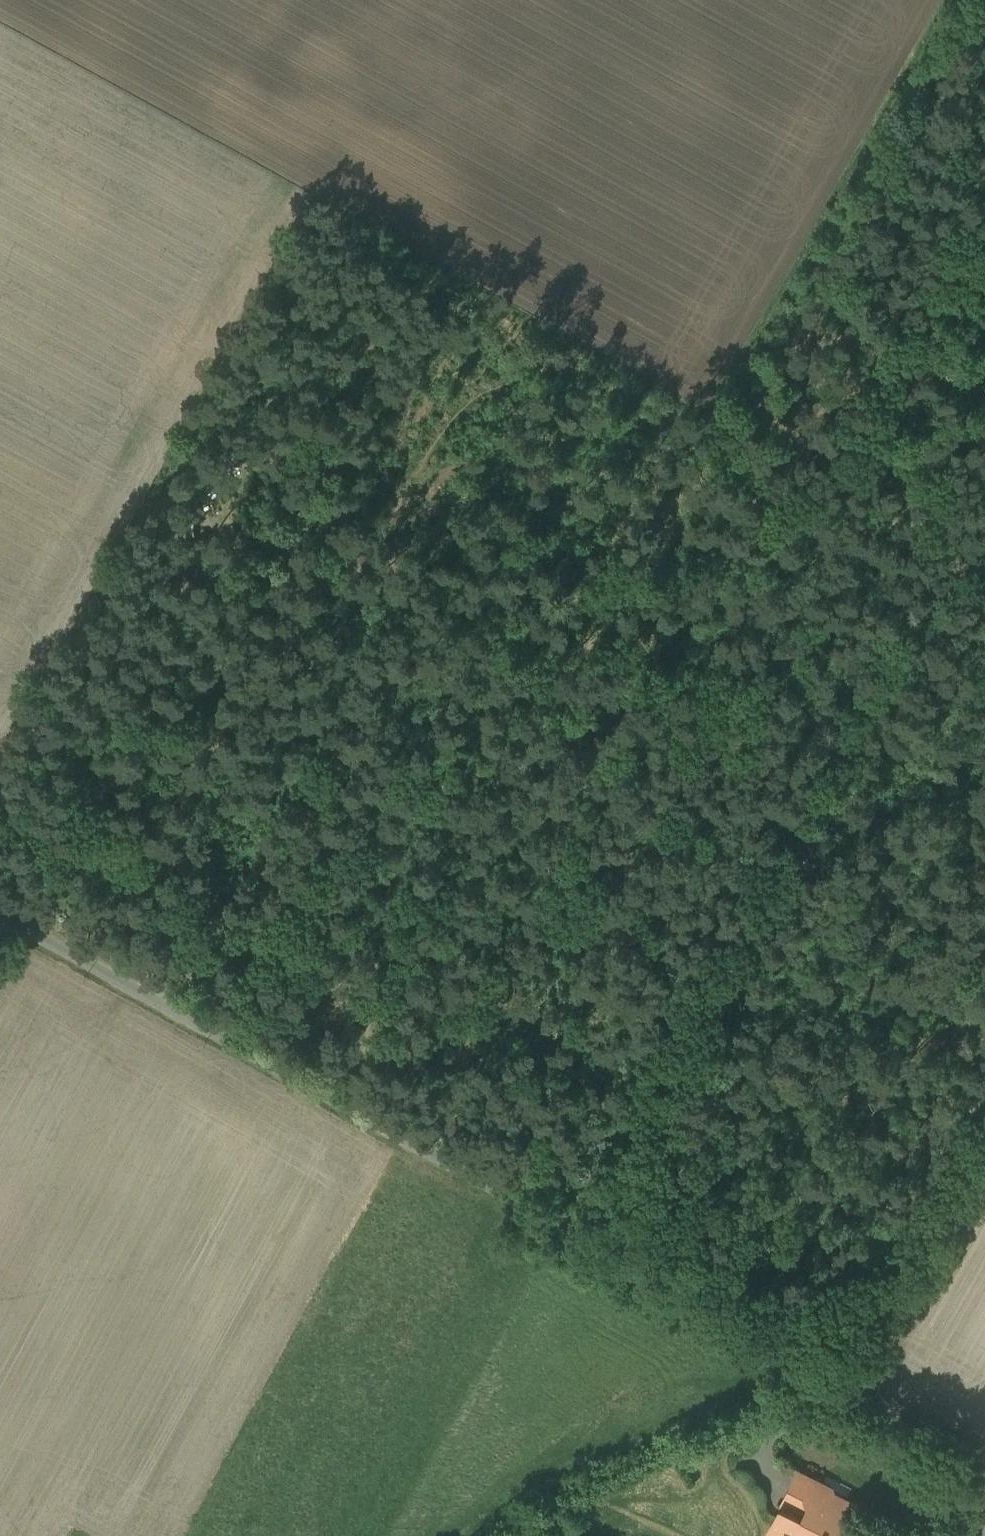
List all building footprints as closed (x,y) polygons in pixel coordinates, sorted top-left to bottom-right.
[(799,1472),(783,1504),(789,1508),(789,1509),(782,1506),(768,1534),(769,1535),(843,1535),(835,1530),(837,1527),(842,1526),(840,1521),(842,1518),(840,1512),(846,1500),(832,1493),(830,1487),(799,1472)]
